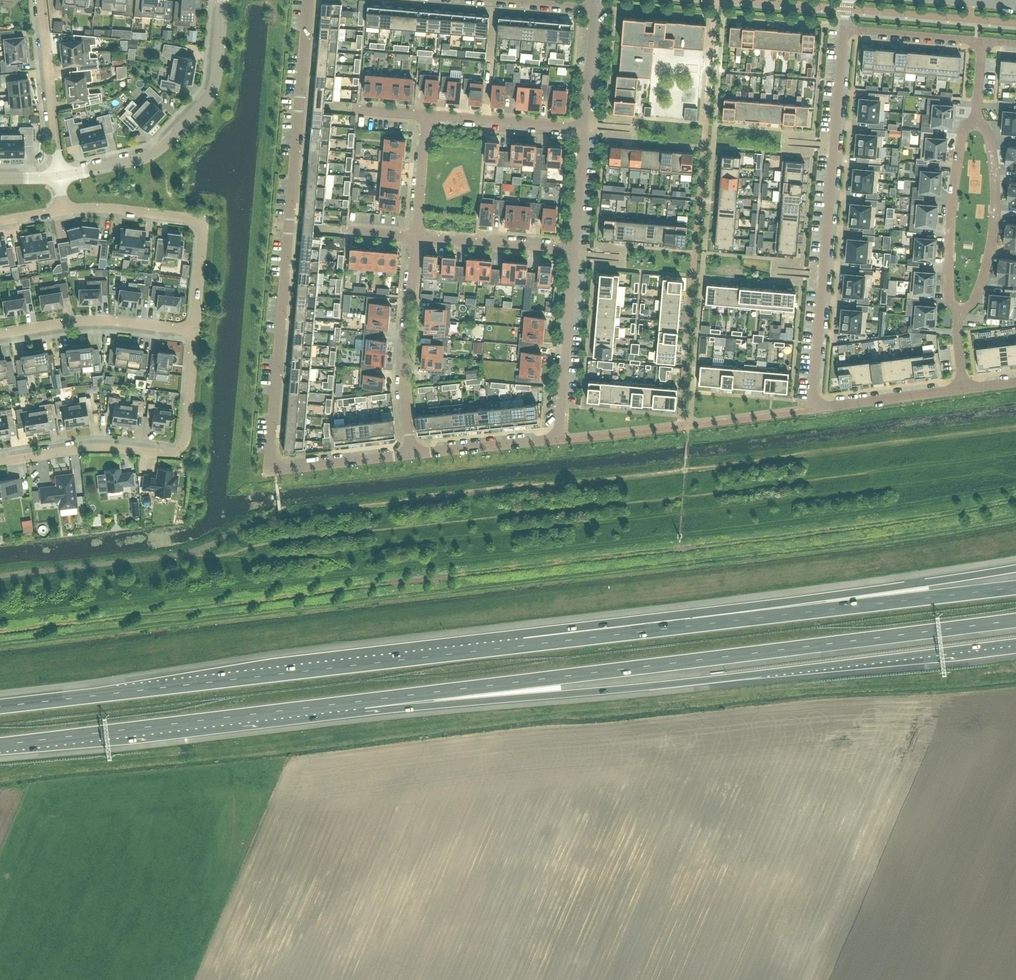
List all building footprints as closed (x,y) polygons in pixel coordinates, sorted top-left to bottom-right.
[(74,5),(74,0),(56,0),(55,9),(62,9),(62,4),(74,5)] [(86,7),(86,11),(92,12),(93,0),(74,0),(74,5),(86,7)] [(114,0),(95,0),(95,5),(101,6),(101,8),(113,9),(114,0)] [(113,9),(125,10),(125,15),(132,15),(133,0),(114,0),(113,9)] [(154,0),(135,0),(134,15),(152,17),(154,0)] [(152,17),(171,19),(173,0),(154,0),(152,17)] [(173,19),(192,20),(194,6),(199,6),(200,0),(181,0),(181,1),(175,0),(173,19)] [(359,17),(364,18),(365,11),(359,10),(359,11),(341,9),(342,3),(323,2),(322,14),(341,16),(341,15),(359,17)] [(379,26),(381,7),(368,5),(367,25),(379,26)] [(393,8),(381,7),(379,26),(391,27),(393,8)] [(391,27),(403,28),(405,9),(393,8),(391,27)] [(417,10),(405,9),(403,28),(415,29),(417,10)] [(415,29),(427,30),(429,11),(417,10),(415,29)] [(441,12),(429,11),(427,30),(439,31),(441,12)] [(453,13),(441,12),(439,31),(451,32),(453,13)] [(451,32),(463,33),(465,14),(453,13),(451,32)] [(322,14),(321,26),(340,28),(341,16),(322,14)] [(477,15),(465,14),(463,33),(475,34),(477,15)] [(475,34),(488,35),(490,16),(477,15),(475,34)] [(510,37),(512,18),(499,17),(498,36),(510,37)] [(704,49),(706,24),(624,17),(619,74),(617,74),(614,111),(635,113),(638,77),(651,78),(654,44),(704,49)] [(510,37),(522,38),(524,19),(512,18),(510,37)] [(522,38),(534,39),(536,20),(524,19),(522,38)] [(534,39),(546,40),(548,21),(536,20),(534,39)] [(546,40),(558,41),(560,22),(548,21),(546,40)] [(572,23),(560,22),(558,41),(571,42),(571,34),(573,34),(574,25),(572,25),(572,23)] [(320,38),(339,40),(340,28),(321,26),(320,38)] [(741,59),(742,46),(743,27),(731,26),(729,45),(737,45),(736,59),(741,59)] [(121,37),(131,38),(132,28),(122,27),(121,37)] [(742,46),(753,47),(755,28),(743,27),(742,46)] [(132,28),(131,38),(140,39),(141,29),(132,28)] [(767,29),(755,28),(753,47),(761,47),(760,57),(764,57),(765,48),(767,29)] [(777,58),(778,49),(779,30),(767,29),(765,48),(773,49),(772,58),(777,58)] [(27,48),(27,41),(24,41),(24,36),(10,38),(9,30),(0,31),(0,43),(4,43),(5,51),(27,48)] [(789,59),(790,50),(791,31),(779,30),(778,49),(785,50),(784,59),(789,59)] [(801,60),(802,51),(804,32),(791,31),(790,50),(798,51),(797,60),(801,60)] [(815,33),(804,32),(802,51),(814,52),(815,33)] [(60,42),(61,54),(83,51),(83,45),(96,44),(95,36),(73,34),(74,40),(60,42)] [(320,38),(319,50),(338,52),(339,40),(320,38)] [(172,60),(171,67),(193,71),(196,59),(182,56),(183,47),(169,44),(164,44),(162,54),(172,60)] [(27,48),(5,51),(6,59),(1,59),(0,61),(0,62),(1,72),(13,71),(12,63),(26,61),(26,57),(28,56),(27,48)] [(874,74),(874,71),(873,71),(875,49),(864,48),(862,73),(874,74)] [(884,70),(886,49),(875,49),(873,71),(874,71),(884,72),(885,70),(884,70)] [(897,50),(886,49),(884,70),(885,70),(893,70),(894,71),(895,71),(897,50)] [(338,52),(319,50),(318,62),(337,64),(338,52)] [(906,76),(906,72),(905,71),(907,51),(897,50),(895,71),(894,71),(894,75),(906,76)] [(84,58),(83,51),(61,54),(62,66),(76,64),(77,70),(78,70),(91,69),(98,68),(97,57),(84,58)] [(918,52),(907,51),(905,71),(906,72),(916,72),(918,52)] [(916,72),(915,75),(927,76),(927,73),(929,53),(918,52),(916,72)] [(937,74),(939,54),(929,53),(927,73),(937,74)] [(948,75),(950,55),(939,54),(937,74),(937,79),(948,80),(949,75),(948,75)] [(961,56),(950,55),(948,75),(949,75),(959,76),(961,56)] [(1010,80),(1012,60),(1001,59),(999,82),(1011,83),(1011,80),(1010,80)] [(318,62),(317,74),(336,76),(337,64),(318,62)] [(191,83),(193,71),(171,67),(168,81),(161,79),(160,87),(162,88),(175,90),(177,81),(191,83)] [(64,82),(64,90),(88,87),(86,87),(85,83),(87,82),(92,81),(91,69),(78,70),(79,76),(65,77),(66,81),(64,82)] [(31,91),(31,84),(29,85),(28,78),(15,80),(14,73),(0,74),(0,75),(1,87),(8,87),(9,93),(31,91)] [(317,74),(316,86),(335,88),(336,76),(317,74)] [(420,74),(419,86),(426,87),(425,98),(428,98),(427,100),(435,100),(435,98),(438,99),(439,75),(420,74)] [(377,94),(378,76),(367,75),(365,94),(372,95),(372,93),(377,94)] [(443,75),(442,88),(449,89),(448,100),(450,100),(450,102),(458,102),(458,100),(460,101),(462,77),(443,75)] [(388,96),(390,77),(378,76),(377,94),(381,94),(381,96),(388,96)] [(390,77),(388,96),(395,97),(395,95),(400,95),(401,78),(390,77)] [(465,77),(464,90),(471,91),(470,101),(474,102),(474,104),(482,104),(484,81),(472,80),(472,78),(465,77)] [(401,78),(400,95),(404,96),(404,98),(411,98),(413,79),(401,78)] [(512,94),(513,81),(506,81),(505,86),(494,85),(492,105),(500,106),(500,104),(504,104),(505,93),(512,94)] [(513,81),(512,94),(518,95),(517,105),(529,106),(531,83),(513,81)] [(549,84),(531,83),(529,106),(541,107),(542,97),(548,97),(549,84)] [(549,84),(548,97),(554,98),(553,108),(558,109),(558,111),(565,111),(567,88),(555,87),(555,85),(549,84)] [(149,95),(139,106),(155,122),(164,112),(154,103),(160,96),(149,86),(145,91),(149,95)] [(334,100),(335,88),(316,86),(314,105),(312,124),(332,126),(333,113),(324,112),(325,105),(325,100),(334,100)] [(88,87),(64,90),(65,98),(67,97),(68,101),(82,99),(83,106),(102,101),(101,92),(90,93),(89,92),(88,87)] [(737,90),(736,99),(735,118),(747,119),(748,100),(741,100),(741,90),(737,90)] [(32,98),(31,91),(9,93),(10,100),(4,101),(5,114),(21,114),(20,105),(31,104),(30,98),(32,98)] [(747,119),(759,120),(761,102),(753,101),(754,91),(749,91),(748,100),(747,119)] [(759,120),(771,121),(773,103),(765,102),(766,92),(761,92),(761,102),(759,120)] [(771,121),(784,122),(785,104),(778,103),(778,93),(774,93),(773,103),(771,121)] [(859,107),(859,109),(879,111),(884,111),(885,101),(888,101),(889,94),(875,93),(874,99),(860,98),(860,101),(858,101),(857,107),(859,107)] [(797,95),(796,105),(795,123),(808,124),(809,106),(801,105),(802,95),(797,95)] [(931,104),(930,114),(953,116),(953,105),(939,104),(940,98),(928,97),(927,103),(931,104)] [(723,117),(735,118),(736,99),(724,98),(723,117)] [(784,122),(795,123),(796,105),(785,104),(784,122)] [(155,122),(139,106),(134,111),(128,108),(120,117),(130,127),(137,121),(147,131),(155,122)] [(698,108),(685,107),(684,119),(696,120),(698,108)] [(959,107),(958,117),(967,118),(968,108),(959,107)] [(878,121),(879,111),(859,109),(858,120),(872,121),(872,127),(884,128),(884,122),(878,121)] [(1015,123),(1015,112),(1004,111),(1003,121),(1015,123)] [(90,125),(95,147),(107,144),(104,130),(113,128),(109,114),(97,116),(97,123),(90,125)] [(952,127),(953,116),(930,114),(929,125),(922,124),(921,130),(933,131),(934,125),(952,127)] [(95,147),(90,125),(82,126),(81,121),(74,123),(73,117),(66,119),(71,138),(79,136),(83,150),(95,147)] [(1015,133),(1015,123),(1003,121),(1002,132),(1015,133)] [(331,138),(332,126),(312,124),(311,136),(331,138)] [(11,133),(11,156),(24,156),(24,142),(33,141),(32,127),(20,127),(18,133),(11,133)] [(856,142),(856,144),(881,146),(882,136),(885,136),(886,130),(872,128),(871,134),(857,133),(857,136),(855,136),(854,142),(856,142)] [(920,147),(921,147),(946,149),(947,139),(933,137),(933,131),(921,130),(920,147)] [(11,156),(11,133),(0,133),(0,156),(11,156)] [(330,150),(331,138),(311,136),(310,148),(330,150)] [(385,150),(405,151),(406,140),(386,138),(385,150)] [(504,166),(505,153),(499,153),(499,142),(487,141),(486,159),(498,160),(497,165),(504,166)] [(517,162),(523,163),(525,144),(513,143),(512,154),(505,153),(504,166),(517,167),(517,162)] [(541,169),(542,156),(535,156),(536,145),(525,144),(523,163),(535,163),(534,168),(541,169)] [(880,156),(881,146),(856,144),(855,155),(869,156),(869,162),(881,163),(881,156),(880,156)] [(542,156),(541,169),(548,169),(548,167),(560,168),(562,145),(555,145),(555,146),(550,146),(549,157),(542,156)] [(620,165),(622,146),(611,145),(609,168),(621,169),(621,165),(620,165)] [(631,166),(632,147),(622,146),(620,165),(621,165),(630,166),(631,166)] [(1006,157),(1015,158),(1015,146),(1009,146),(1008,150),(1006,150),(1006,157)] [(640,170),(642,148),(632,147),(631,166),(630,166),(630,170),(640,170)] [(916,157),(916,164),(928,165),(928,159),(945,160),(946,149),(921,147),(920,158),(916,157)] [(310,148),(309,160),(329,162),(330,150),(310,148)] [(652,149),(642,148),(640,170),(651,171),(651,168),(652,149)] [(661,169),(663,150),(652,149),(651,168),(661,169)] [(384,161),(404,163),(404,156),(402,156),(403,152),(405,152),(405,151),(385,150),(384,161)] [(673,151),(663,150),(661,169),(671,169),(673,151)] [(681,174),(683,151),(673,151),(671,169),(670,173),(681,174)] [(694,152),(683,151),(681,174),(692,175),(694,152)] [(722,155),(721,165),(740,167),(741,156),(722,155)] [(1006,157),(1005,164),(1007,165),(1007,169),(1015,170),(1015,158),(1006,157)] [(328,174),(329,162),(309,160),(308,172),(328,174)] [(782,160),(781,170),(804,172),(804,162),(782,160)] [(383,172),(401,174),(401,169),(403,169),(404,163),(384,161),(383,172)] [(853,177),(853,179),(878,181),(879,171),(880,171),(881,165),(869,164),(868,169),(854,168),(854,171),(852,171),(851,177),(853,177)] [(919,175),(918,181),(941,183),(942,172),(927,171),(928,165),(916,164),(915,164),(914,175),(919,175)] [(740,167),(721,165),(721,175),(739,177),(740,167)] [(904,168),(903,179),(913,179),(913,169),(904,168)] [(803,182),(804,172),(781,170),(780,181),(784,181),(803,182)] [(327,186),(328,174),(308,172),(307,184),(327,186)] [(382,184),(402,185),(402,179),(400,179),(401,174),(383,172),(382,184)] [(739,177),(721,175),(720,186),(739,187),(738,188),(742,188),(743,177),(739,177)] [(877,192),(878,181),(853,179),(852,190),(866,191),(866,197),(878,198),(878,192),(877,192)] [(783,191),(802,192),(803,182),(784,181),(783,190),(783,191)] [(912,191),(912,197),(924,198),(924,192),(940,193),(941,183),(918,181),(917,191),(912,191)] [(1007,193),(1015,194),(1015,182),(1011,182),(1010,186),(1008,186),(1007,193)] [(327,186),(307,184),(306,196),(326,198),(327,186)] [(381,195),(401,197),(401,196),(399,196),(399,192),(401,192),(402,185),(382,184),(381,195)] [(720,186),(719,196),(738,197),(738,188),(739,187),(720,186)] [(801,203),(802,192),(783,191),(783,190),(780,190),(779,201),(782,202),(782,201),(801,203)] [(1007,193),(1007,200),(1009,201),(1009,205),(1015,206),(1015,194),(1007,193)] [(401,197),(381,195),(380,207),(400,209),(401,197)] [(325,210),(326,198),(306,196),(305,208),(325,210)] [(738,197),(719,196),(718,206),(737,207),(738,197)] [(923,204),(924,198),(912,197),(910,214),(914,214),(937,216),(938,205),(923,204)] [(494,211),(500,212),(501,199),(494,199),(494,203),(482,202),(480,221),(493,222),(494,211)] [(518,224),(519,206),(513,205),(514,200),(501,199),(500,212),(507,212),(506,223),(518,224)] [(851,203),(850,214),(875,216),(876,206),(877,206),(878,200),(866,199),(865,205),(851,203)] [(530,214),(537,215),(538,202),(526,201),(525,206),(519,206),(518,224),(529,225),(530,214)] [(800,213),(801,203),(782,201),(782,202),(781,211),(800,213)] [(538,202),(537,215),(544,215),(543,226),(548,227),(548,229),(555,229),(557,206),(545,205),(545,203),(538,202)] [(718,206),(717,216),(740,218),(740,207),(737,207),(718,206)] [(323,222),(325,210),(305,208),(304,226),(302,246),(321,248),(322,235),(314,234),(314,227),(315,222),(323,222)] [(799,223),(800,213),(781,211),(781,221),(780,221),(799,223)] [(874,227),(875,216),(850,214),(849,225),(863,226),(863,232),(875,233),(875,227),(874,227)] [(936,227),(937,216),(914,214),(913,225),(910,224),(909,230),(921,231),(922,226),(936,227)] [(603,237),(614,238),(616,216),(605,215),(603,237)] [(627,217),(616,216),(614,238),(624,239),(626,220),(627,217)] [(740,218),(717,216),(716,226),(735,228),(739,229),(740,218)] [(645,241),(655,242),(657,219),(646,218),(646,222),(645,241)] [(655,242),(665,242),(667,220),(657,219),(655,242)] [(624,239),(634,240),(636,221),(626,220),(624,239)] [(665,242),(675,243),(677,221),(667,220),(665,242)] [(646,222),(636,221),(634,240),(645,241),(646,222)] [(688,222),(677,221),(675,243),(686,244),(688,222)] [(777,221),(776,231),(798,233),(799,223),(780,221),(781,221),(777,221)] [(1004,235),(1015,236),(1015,224),(1007,223),(1007,228),(1004,227),(1004,235)] [(65,245),(71,244),(71,245),(77,244),(78,248),(84,247),(83,225),(67,229),(70,240),(58,242),(61,260),(67,259),(65,245)] [(99,227),(83,225),(84,247),(91,248),(91,243),(96,244),(99,227)] [(716,226),(715,236),(734,238),(735,228),(716,226)] [(124,252),(130,252),(133,228),(126,227),(126,229),(121,228),(119,240),(113,240),(111,254),(124,255),(124,252)] [(141,229),(133,228),(130,252),(136,253),(136,257),(142,258),(141,262),(148,263),(150,244),(144,243),(146,231),(141,231),(141,229)] [(921,237),(921,231),(909,230),(907,230),(906,236),(912,237),(911,248),(912,248),(935,249),(936,239),(921,237)] [(798,243),(798,233),(776,231),(775,241),(798,243)] [(33,233),(37,257),(37,261),(56,258),(53,243),(47,244),(45,232),(41,233),(40,232),(33,233)] [(31,258),(37,257),(33,233),(26,234),(26,236),(21,236),(23,248),(17,249),(19,264),(31,262),(31,258)] [(166,247),(157,246),(155,260),(162,261),(162,255),(181,257),(183,245),(179,245),(181,234),(168,233),(166,247)] [(848,239),(847,249),(872,251),(873,241),(874,241),(875,235),(863,234),(862,240),(848,239)] [(1004,235),(1003,242),(1005,242),(1005,247),(1015,248),(1015,236),(1004,235)] [(734,238),(715,236),(715,247),(733,249),(734,238)] [(2,263),(2,266),(15,264),(12,250),(6,251),(4,239),(0,240),(0,263),(2,263)] [(798,243),(775,241),(774,252),(797,254),(798,243)] [(302,246),(301,258),(320,260),(321,248),(302,246)] [(362,266),(364,249),(359,249),(359,247),(352,246),(350,265),(362,266)] [(373,267),(375,248),(368,248),(368,249),(364,249),(362,266),(373,267)] [(373,267),(385,268),(386,251),(382,251),(382,249),(375,248),(373,267)] [(908,258),(907,264),(919,265),(920,259),(934,260),(935,249),(912,248),(912,258),(908,258)] [(871,262),(872,251),(847,249),(846,260),(860,261),(860,267),(872,268),(872,262),(871,262)] [(391,251),(386,251),(385,268),(396,269),(398,250),(391,250),(391,251)] [(442,279),(442,274),(443,267),(437,266),(438,255),(426,254),(424,273),(431,273),(430,278),(442,279)] [(444,256),(443,267),(442,274),(448,275),(448,280),(460,281),(461,268),(455,268),(456,257),(454,257),(454,255),(446,254),(446,256),(444,256)] [(319,272),(320,260),(301,258),(300,270),(319,272)] [(472,277),(478,277),(480,259),(468,258),(467,269),(461,268),(460,281),(472,282),(472,277)] [(1001,258),(1000,263),(998,263),(997,270),(1015,271),(1015,260),(1001,258)] [(496,284),(497,271),(491,271),(492,260),(480,259),(478,277),(484,278),(484,283),(496,284)] [(508,280),(514,281),(516,262),(504,261),(503,272),(497,271),(496,284),(508,285),(508,280)] [(520,286),(532,287),(533,274),(527,274),(528,263),(516,262),(514,281),(520,281),(520,286)] [(539,275),(533,274),(532,287),(538,287),(538,283),(550,284),(551,281),(552,282),(553,276),(551,276),(552,263),(545,262),(545,264),(540,264),(539,275)] [(912,271),(911,281),(935,283),(935,272),(919,271),(919,265),(907,264),(907,270),(912,271)] [(844,284),(869,286),(871,287),(872,277),(873,277),(874,270),(860,269),(859,275),(845,274),(844,284)] [(300,270),(299,282),(318,284),(319,272),(300,270)] [(997,270),(996,277),(999,277),(998,282),(1014,283),(1013,289),(1015,289),(1015,271),(997,270)] [(600,284),(619,285),(619,274),(601,273),(600,276),(598,276),(597,281),(600,281),(600,284)] [(685,283),(682,283),(682,280),(663,278),(662,289),(682,291),(682,288),(684,288),(685,283)] [(87,288),(79,288),(79,303),(101,302),(101,293),(107,293),(107,280),(87,280),(87,288)] [(934,294),(935,283),(911,281),(910,292),(908,292),(907,298),(919,299),(919,293),(934,294)] [(39,294),(42,309),(63,305),(62,296),(68,295),(66,282),(54,284),(55,292),(39,294)] [(120,289),(118,303),(139,306),(140,297),(147,297),(149,284),(129,282),(128,290),(120,289)] [(317,296),(318,284),(299,282),(298,294),(317,296)] [(618,296),(619,285),(600,284),(599,294),(618,296)] [(630,303),(630,295),(625,295),(625,285),(619,284),(619,303),(630,303)] [(706,303),(718,304),(719,285),(707,284),(706,303)] [(868,297),(869,286),(844,284),(843,295),(857,296),(857,302),(869,303),(869,297),(868,297)] [(165,286),(153,285),(151,298),(158,299),(157,308),(178,311),(180,296),(164,294),(165,286)] [(730,286),(719,285),(718,304),(728,305),(730,286)] [(728,305),(739,306),(741,287),(730,286),(728,305)] [(752,287),(741,287),(739,306),(739,308),(750,309),(750,306),(752,287)] [(761,307),(762,288),(752,287),(750,306),(760,307),(761,307)] [(19,298),(3,300),(5,315),(26,311),(25,302),(32,301),(29,288),(17,290),(19,298)] [(773,289),(762,288),(761,307),(760,307),(760,312),(772,313),(772,311),(771,311),(773,289)] [(788,290),(784,290),(782,309),(783,309),(794,310),(796,291),(792,291),(792,288),(788,288),(788,290)] [(1014,307),(1015,296),(1015,289),(1005,288),(1004,295),(990,294),(989,305),(1014,307)] [(681,301),(682,291),(662,289),(662,299),(681,301)] [(782,309),(784,290),(773,289),(771,311),(772,311),(783,312),(783,309),(782,309)] [(297,306),(316,308),(317,296),(298,294),(297,306)] [(618,296),(599,294),(598,304),(620,306),(617,305),(618,296)] [(367,296),(366,314),(389,315),(389,314),(391,314),(392,306),(390,306),(390,304),(379,303),(380,297),(367,296)] [(919,305),(919,299),(907,298),(906,304),(912,304),(912,315),(935,317),(936,306),(919,305)] [(680,311),(681,301),(662,299),(661,309),(680,311)] [(426,319),(445,320),(446,309),(451,309),(451,303),(439,302),(438,308),(427,307),(427,309),(425,309),(425,317),(427,317),(426,319)] [(620,306),(598,304),(597,314),(620,316),(620,306)] [(842,309),(841,319),(866,322),(867,311),(868,311),(869,305),(857,304),(856,310),(842,309)] [(1014,307),(989,305),(988,315),(1002,317),(1002,325),(1014,324),(1014,318),(1013,317),(1014,307)] [(315,320),(316,308),(297,306),(296,318),(315,320)] [(488,322),(488,308),(479,308),(479,323),(488,322)] [(526,315),(525,327),(544,329),(544,327),(546,327),(546,319),(545,319),(545,317),(534,316),(535,310),(522,309),(521,315),(526,315)] [(679,321),(680,311),(661,309),(660,320),(679,321)] [(364,331),(377,333),(377,326),(388,327),(389,315),(366,314),(364,331)] [(620,316),(597,314),(596,324),(620,326),(615,326),(616,316),(620,317),(620,316)] [(934,328),(935,317),(912,315),(911,325),(908,325),(908,331),(920,332),(920,326),(934,328)] [(314,332),(315,320),(296,318),(295,330),(314,332)] [(445,326),(445,320),(426,319),(425,330),(436,331),(436,337),(448,338),(449,327),(445,326)] [(865,332),(866,322),(841,319),(841,322),(839,321),(838,327),(840,328),(840,330),(854,331),(854,339),(866,338),(867,332),(865,332)] [(678,332),(679,321),(660,320),(659,330),(678,332)] [(620,326),(596,324),(595,335),(619,337),(620,326)] [(519,344),(531,346),(532,339),(543,340),(544,329),(525,327),(525,333),(520,333),(519,344)] [(313,344),(314,332),(295,330),(294,342),(313,344)] [(677,342),(678,332),(659,330),(658,340),(677,342)] [(364,331),(363,349),(386,351),(387,340),(376,339),(377,333),(364,331)] [(619,337),(595,335),(594,345),(616,347),(617,337),(619,337)] [(423,354),(442,356),(443,350),(447,350),(448,338),(436,337),(435,344),(424,343),(423,354)] [(484,349),(484,340),(475,340),(475,349),(484,349)] [(676,352),(677,342),(658,340),(657,350),(655,349),(655,350),(676,352)] [(1008,343),(1009,343),(1009,341),(997,342),(997,345),(998,345),(1000,365),(1011,364),(1008,343)] [(293,354),(312,356),(313,344),(294,342),(293,354)] [(88,344),(79,345),(81,366),(93,364),(93,371),(100,370),(100,371),(101,370),(98,348),(98,350),(92,351),(92,346),(88,346),(88,344)] [(127,366),(129,346),(121,344),(120,346),(117,346),(116,351),(110,350),(110,348),(108,364),(109,364),(127,366)] [(531,346),(519,344),(518,356),(523,357),(522,363),(541,364),(542,353),(531,352),(531,346)] [(69,367),(81,366),(79,345),(70,346),(70,348),(67,349),(67,353),(61,354),(61,352),(60,352),(63,374),(64,374),(70,373),(69,367)] [(616,347),(594,345),(593,356),(612,358),(613,347),(616,347)] [(997,345),(987,346),(990,366),(1000,365),(998,345),(997,345)] [(129,346),(127,366),(145,368),(146,368),(148,353),(147,353),(146,355),(141,354),(141,349),(138,349),(138,347),(129,346)] [(990,366),(987,346),(976,348),(979,368),(990,366)] [(363,349),(361,367),(374,368),(374,362),(385,363),(385,361),(387,361),(388,353),(386,353),(386,351),(363,349)] [(42,350),(33,351),(37,371),(55,369),(53,353),(52,353),(52,355),(47,356),(46,351),(42,352),(42,350)] [(675,363),(676,352),(655,350),(654,361),(675,363)] [(37,371),(33,351),(25,353),(25,355),(21,355),(22,360),(16,361),(16,359),(15,359),(18,375),(19,375),(19,374),(37,371)] [(171,368),(172,362),(173,362),(174,362),(175,362),(176,361),(177,360),(177,359),(177,358),(177,357),(177,356),(176,355),(176,354),(175,354),(174,354),(174,353),(173,353),(158,351),(158,354),(151,353),(148,378),(149,378),(155,379),(156,372),(168,373),(169,368),(171,368)] [(937,373),(934,351),(923,352),(923,355),(923,354),(926,375),(937,373)] [(311,368),(312,356),(293,354),(292,366),(311,368)] [(441,368),(442,356),(423,354),(423,356),(421,356),(421,364),(423,364),(422,366),(433,367),(433,373),(445,374),(446,368),(441,368)] [(926,375),(923,354),(923,355),(913,356),(915,376),(926,375)] [(913,356),(902,357),(905,377),(915,376),(913,356)] [(0,357),(0,377),(7,376),(8,383),(14,382),(15,382),(12,360),(11,360),(11,362),(5,363),(5,358),(1,359),(1,357),(0,357)] [(894,379),(905,377),(902,357),(892,358),(894,379)] [(894,379),(892,358),(881,360),(883,380),(894,379)] [(860,363),(862,383),(873,381),(870,361),(871,361),(871,359),(859,360),(859,363),(860,363)] [(883,380),(881,360),(871,361),(870,361),(873,381),(883,380)] [(850,364),(849,361),(838,363),(841,385),(852,384),(849,364),(850,364)] [(541,366),(541,364),(522,363),(521,374),(516,374),(516,380),(528,381),(529,375),(540,376),(540,374),(542,374),(542,366),(541,366)] [(713,366),(711,385),(722,386),(724,364),(712,363),(712,366),(713,366)] [(849,364),(852,384),(862,383),(860,363),(859,363),(850,364),(849,364)] [(724,364),(722,386),(732,387),(734,367),(735,368),(735,365),(724,364)] [(745,368),(743,387),(754,388),(756,367),(756,365),(745,364),(744,368),(745,368)] [(713,366),(712,366),(701,365),(699,384),(711,385),(713,366)] [(310,380),(311,368),(292,366),(291,378),(310,380)] [(358,370),(361,371),(360,385),(383,387),(383,385),(385,385),(386,378),(384,377),(384,375),(373,374),(374,368),(361,367),(349,366),(348,372),(355,373),(358,370)] [(734,367),(732,387),(743,387),(745,368),(744,368),(735,368),(734,367)] [(756,367),(754,388),(765,389),(767,368),(766,368),(756,367)] [(767,368),(765,389),(776,390),(777,371),(778,371),(778,368),(766,367),(766,368),(767,368)] [(789,372),(778,371),(777,371),(776,390),(787,391),(789,372)] [(138,386),(147,387),(148,379),(139,378),(138,386)] [(291,378),(290,390),(309,392),(310,380),(291,378)] [(601,382),(599,401),(610,402),(612,380),(611,383),(601,382)] [(610,402),(621,403),(623,381),(612,380),(610,402)] [(596,400),(599,401),(601,382),(589,381),(588,400),(591,400),(591,402),(596,403),(596,400)] [(623,381),(621,403),(632,404),(634,382),(633,382),(633,384),(623,384),(623,381)] [(632,404),(642,404),(644,383),(634,382),(632,404)] [(644,383),(642,404),(653,405),(655,384),(644,383)] [(653,405),(664,406),(666,387),(655,386),(656,384),(655,384),(653,405)] [(666,387),(664,406),(676,407),(677,388),(666,387)] [(308,404),(309,392),(290,390),(289,402),(308,404)] [(79,396),(80,402),(73,403),(77,425),(82,424),(82,426),(89,425),(87,411),(93,410),(91,397),(87,397),(86,395),(79,396)] [(119,425),(123,425),(126,403),(120,402),(121,397),(109,396),(107,411),(113,412),(111,425),(118,426),(119,425)] [(524,398),(525,404),(524,404),(526,423),(539,422),(538,414),(540,413),(539,404),(537,405),(537,403),(531,403),(530,397),(524,398)] [(132,404),(126,403),(123,425),(128,426),(128,427),(135,428),(136,415),(142,416),(144,401),(132,399),(132,404)] [(77,425),(73,403),(62,405),(61,400),(55,401),(57,416),(63,415),(66,428),(73,427),(72,426),(77,425)] [(307,415),(308,404),(289,402),(288,414),(307,415)] [(45,407),(34,409),(38,431),(42,431),(42,432),(50,431),(47,418),(53,417),(51,403),(45,404),(45,407)] [(154,403),(148,403),(146,416),(153,417),(151,429),(156,429),(156,431),(163,432),(164,425),(170,426),(173,409),(154,407),(154,403)] [(464,403),(452,404),(454,430),(466,429),(464,410),(464,403)] [(443,432),(454,430),(452,404),(440,406),(441,412),(443,432)] [(526,423),(524,404),(512,405),(514,424),(526,423)] [(514,424),(512,405),(500,406),(502,425),(514,424)] [(428,407),(429,414),(431,433),(443,432),(441,412),(440,406),(428,407)] [(500,406),(488,408),(490,427),(502,425),(500,406)] [(0,413),(0,438),(3,437),(3,439),(10,437),(8,424),(14,423),(11,408),(0,410),(0,413)] [(33,432),(38,431),(34,409),(22,411),(22,408),(16,409),(18,423),(24,422),(26,435),(33,434),(33,432)] [(478,428),(490,427),(488,408),(476,409),(478,428)] [(476,409),(464,410),(466,429),(478,428),(476,409)] [(288,414),(287,426),(306,427),(307,415),(288,414)] [(418,434),(431,433),(429,414),(416,415),(418,434)] [(384,438),(396,437),(394,417),(382,419),(384,438)] [(382,419),(370,420),(372,439),(384,438),(382,419)] [(372,439),(370,420),(358,422),(360,441),(372,439)] [(360,441),(358,422),(346,423),(348,442),(360,441)] [(335,444),(348,442),(346,423),(333,425),(335,444)] [(305,439),(306,427),(287,426),(286,438),(308,440),(308,439),(305,439)] [(307,447),(308,440),(286,438),(285,452),(285,451),(294,451),(294,453),(306,451),(306,447),(307,447)] [(105,470),(107,491),(122,489),(122,485),(133,484),(132,472),(120,473),(120,468),(105,470)] [(144,474),(143,488),(156,490),(155,493),(169,495),(170,487),(172,487),(174,486),(175,484),(176,483),(176,481),(175,479),(173,478),(172,477),(172,470),(158,469),(157,476),(144,474)] [(55,486),(40,487),(42,501),(55,500),(59,503),(59,508),(76,506),(73,474),(56,476),(57,483),(55,486)] [(2,495),(2,497),(22,493),(19,478),(0,481),(0,495),(2,495)] [(146,506),(155,506),(154,498),(146,498),(146,506)] [(26,530),(33,529),(33,519),(25,520),(26,530)]
